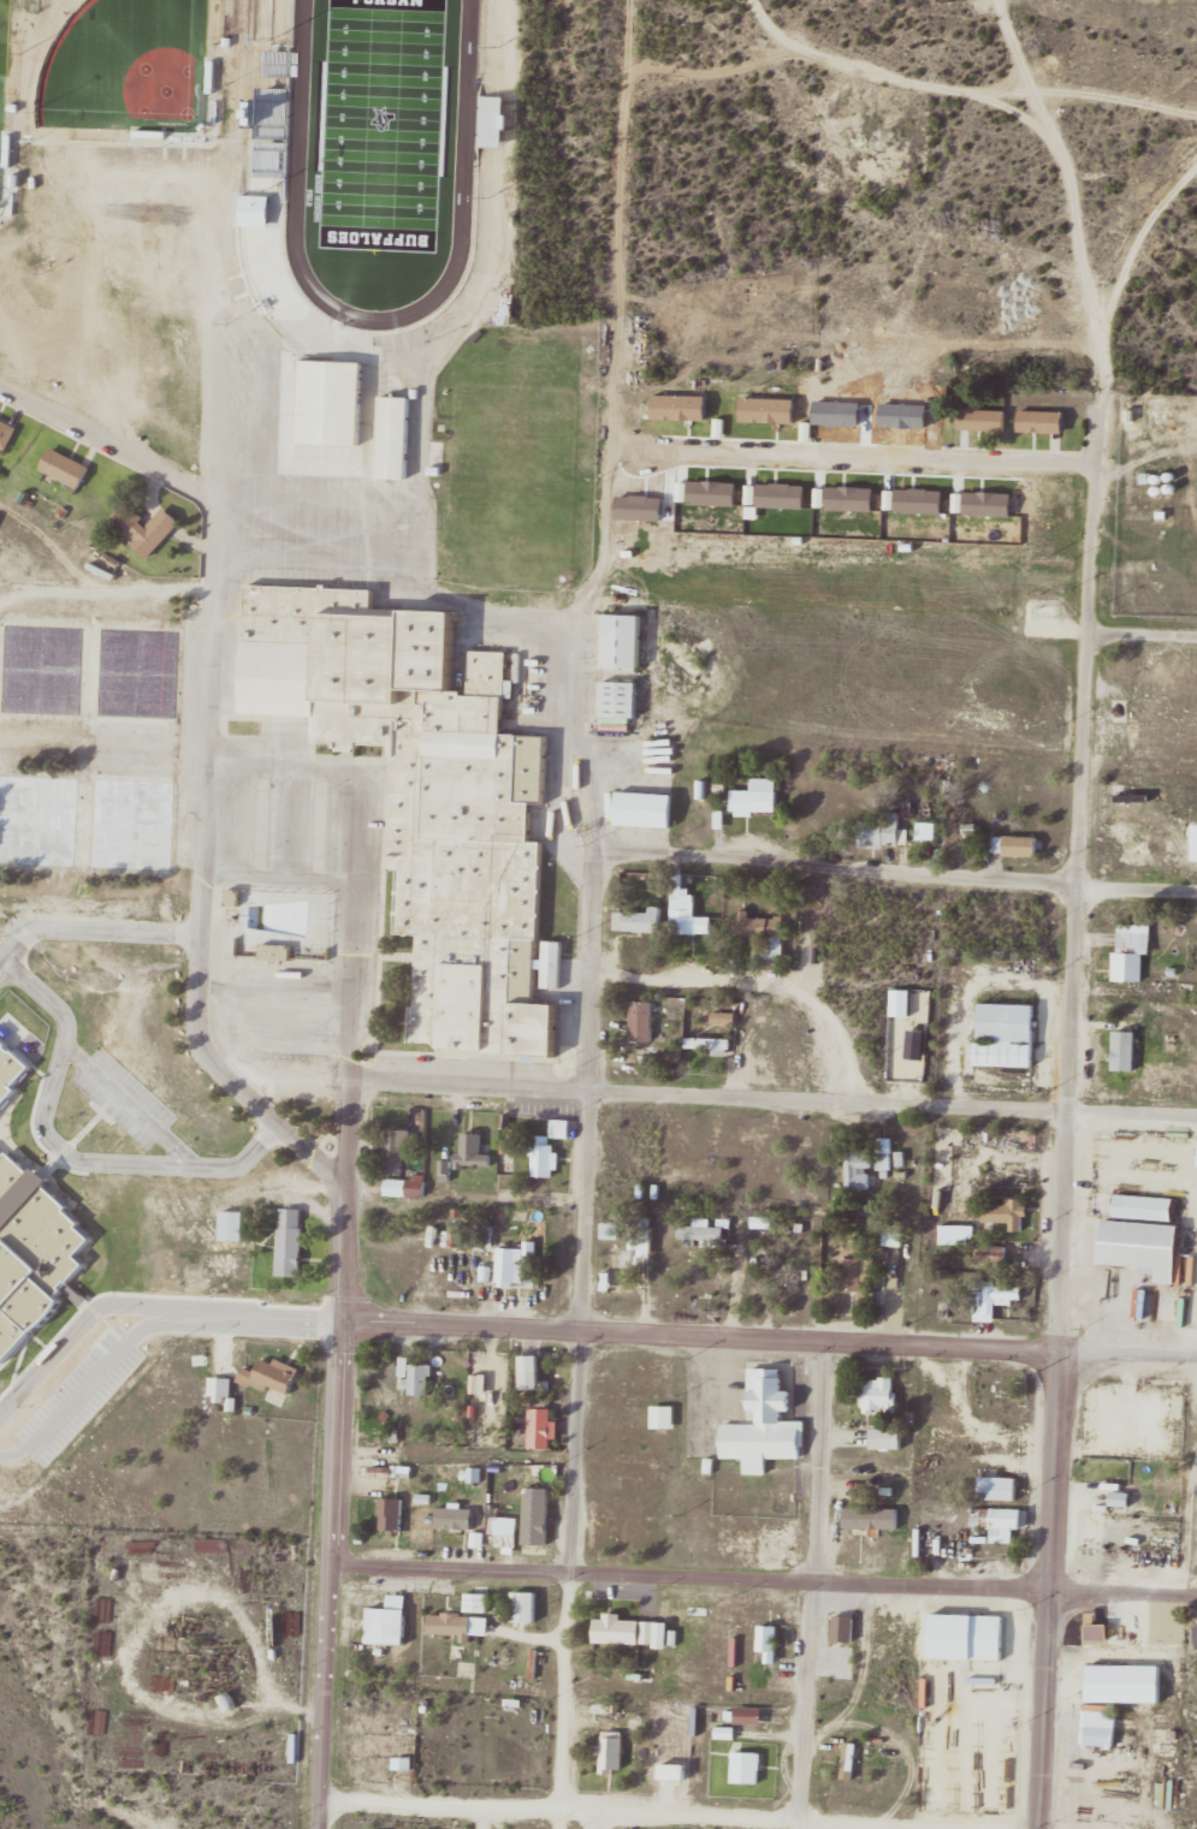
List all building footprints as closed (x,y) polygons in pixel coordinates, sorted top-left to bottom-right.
[(484,145),(507,145),(507,97),(484,97),(484,145)] [(271,227),(271,195),(243,195),(243,227),(271,227)] [(895,393),(846,392),(845,411),(834,411),(834,424),(890,425),(891,412),(895,412),(895,393)] [(411,397),(382,396),(379,478),(409,479),(411,397)] [(959,430),(1006,430),(1006,408),(959,408),(959,430)] [(1065,411),(1019,410),(1019,431),(1064,432),(1065,411)] [(19,429),(0,418),(0,447),(7,451),(19,429)] [(82,488),(92,466),(53,447),(42,469),(82,488)] [(113,519),(151,557),(184,524),(167,507),(151,524),(129,502),(113,519)] [(411,1046),(555,1056),(559,1003),(515,1000),(518,954),(517,948),(517,942),(539,937),(546,843),(531,842),(534,804),(517,803),(522,735),(504,734),(510,653),(472,650),(469,691),(452,690),(458,615),(378,609),(374,592),(251,583),(241,713),(318,719),(317,741),(329,738),(338,738),(401,742),(387,933),(419,935),(411,1046)] [(605,669),(642,669),(642,615),(605,615),(605,669)] [(638,682),(603,682),(603,718),(638,718),(638,682)] [(778,778),(753,778),(753,790),(733,790),(733,814),(778,814),(778,778)] [(672,827),(673,793),(618,791),(617,825),(672,827)] [(900,816),(861,816),(861,847),(900,847),(900,816)] [(936,839),(936,822),(920,822),(920,839),(936,839)] [(1038,836),(994,836),(994,854),(1038,854),(1038,836)] [(673,934),(713,934),(713,916),(697,916),(697,890),(684,890),(684,874),(674,874),(673,934)] [(662,931),(662,906),(651,906),(651,912),(623,912),(623,931),(662,931)] [(785,916),(742,916),(742,935),(769,935),(769,959),(785,959),(785,916)] [(1144,981),(1144,953),(1151,953),(1151,924),(1116,924),(1116,981),(1144,981)] [(631,1039),(653,1039),(653,1001),(631,1001),(631,1039)] [(1033,1066),(1035,1003),(979,1002),(977,1065),(1033,1066)] [(736,1012),(716,1012),(716,1026),(736,1026),(736,1012)] [(733,1037),(688,1037),(688,1050),(733,1050),(733,1037)] [(534,1177),(557,1177),(557,1137),(571,1137),(571,1120),(553,1120),(554,1135),(534,1135),(534,1177)] [(404,1174),(405,1154),(417,1154),(417,1129),(387,1129),(387,1173),(404,1174)] [(483,1153),(483,1132),(461,1132),(461,1166),(492,1166),(492,1153),(483,1153)] [(879,1169),(892,1169),(892,1138),(879,1138),(879,1169)] [(848,1150),(848,1190),(872,1190),(872,1150),(848,1150)] [(387,1178),(387,1196),(427,1196),(427,1178),(387,1178)] [(1115,1216),(1174,1218),(1174,1196),(1115,1195),(1115,1216)] [(1029,1198),(1006,1198),(1006,1201),(982,1201),(982,1225),(1023,1225),(1023,1216),(1029,1216),(1029,1198)] [(303,1209),(281,1209),(281,1275),(303,1275),(303,1209)] [(245,1241),(245,1211),(223,1211),(223,1241),(245,1241)] [(681,1238),(705,1240),(705,1247),(727,1249),(728,1226),(711,1225),(711,1220),(697,1219),(697,1226),(681,1225),(681,1238)] [(1158,1266),(1157,1282),(1176,1282),(1179,1223),(1103,1219),(1101,1263),(1158,1266)] [(653,1256),(653,1221),(635,1221),(635,1256),(653,1256)] [(619,1238),(619,1224),(604,1224),(604,1238),(619,1238)] [(885,1246),(904,1246),(904,1224),(885,1224),(885,1246)] [(941,1245),(976,1245),(976,1224),(941,1224),(941,1245)] [(475,1249),(496,1249),(496,1225),(475,1225),(475,1249)] [(402,1240),(392,1240),(392,1284),(402,1284),(402,1240)] [(538,1241),(526,1241),(526,1248),(500,1247),(499,1283),(536,1284),(538,1241)] [(604,1272),(604,1290),(611,1290),(611,1299),(623,1299),(623,1243),(613,1243),(613,1272),(604,1272)] [(876,1258),(842,1258),(842,1291),(862,1291),(862,1303),(876,1303),(876,1258)] [(1023,1284),(977,1283),(976,1321),(997,1321),(997,1302),(1023,1303),(1023,1284)] [(523,1389),(541,1389),(541,1354),(523,1354),(523,1389)] [(293,1395),(302,1368),(264,1356),(259,1372),(245,1367),(241,1378),(293,1395)] [(433,1394),(433,1364),(412,1364),(412,1394),(433,1394)] [(723,1423),(723,1458),(805,1458),(806,1421),(783,1420),(784,1410),(792,1410),(792,1391),(783,1391),(783,1368),(750,1367),(750,1410),(759,1410),(759,1424),(723,1423)] [(234,1400),(234,1377),(212,1377),(212,1400),(234,1400)] [(862,1377),(862,1412),(895,1412),(895,1377),(862,1377)] [(993,1392),(1014,1392),(1014,1379),(993,1379),(993,1392)] [(532,1448),(553,1448),(553,1407),(532,1407),(532,1448)] [(82,1419),(97,1419),(97,1409),(82,1409),(82,1419)] [(902,1427),(872,1427),(872,1448),(902,1448),(902,1427)] [(1017,1499),(1018,1477),(980,1476),(980,1499),(1017,1499)] [(382,1531),(405,1531),(405,1498),(382,1498),(382,1531)] [(475,1529),(475,1508),(438,1508),(438,1529),(475,1529)] [(846,1528),(900,1528),(900,1508),(846,1508),(846,1528)] [(992,1542),(1015,1542),(1015,1527),(1028,1528),(1028,1511),(972,1511),(972,1526),(993,1526),(992,1542)] [(537,1591),(514,1591),(514,1622),(537,1622),(537,1591)] [(467,1611),(489,1611),(489,1594),(467,1594),(467,1611)] [(406,1644),(407,1596),(390,1595),(390,1608),(370,1607),(369,1643),(406,1644)] [(118,1598),(101,1598),(101,1622),(118,1622),(118,1598)] [(930,1658),(1004,1659),(1004,1614),(931,1613),(930,1658)] [(432,1635),(472,1635),(472,1634),(489,1634),(489,1620),(475,1620),(475,1614),(432,1614),(432,1635)] [(856,1615),(836,1615),(835,1641),(855,1641),(856,1615)] [(643,1620),(596,1618),(596,1642),(656,1643),(657,1622),(643,1621),(643,1620)] [(1110,1638),(1110,1624),(1089,1624),(1089,1638),(1110,1638)] [(778,1661),(778,1625),(761,1625),(761,1661),(778,1661)] [(181,1651),(181,1638),(161,1638),(161,1651),(181,1651)] [(764,1724),(764,1707),(737,1707),(737,1724),(764,1724)] [(1117,1745),(1117,1710),(1086,1710),(1085,1745),(1117,1745)] [(624,1771),(624,1731),(604,1731),(604,1771),(624,1771)] [(857,1743),(844,1742),(844,1780),(856,1780),(857,1743)] [(762,1752),(734,1752),(734,1783),(762,1783),(762,1752)] [(663,1777),(687,1777),(687,1765),(663,1765),(663,1777)] [(1144,1793),(1143,1780),(1120,1780),(1120,1793),(1144,1793)]
